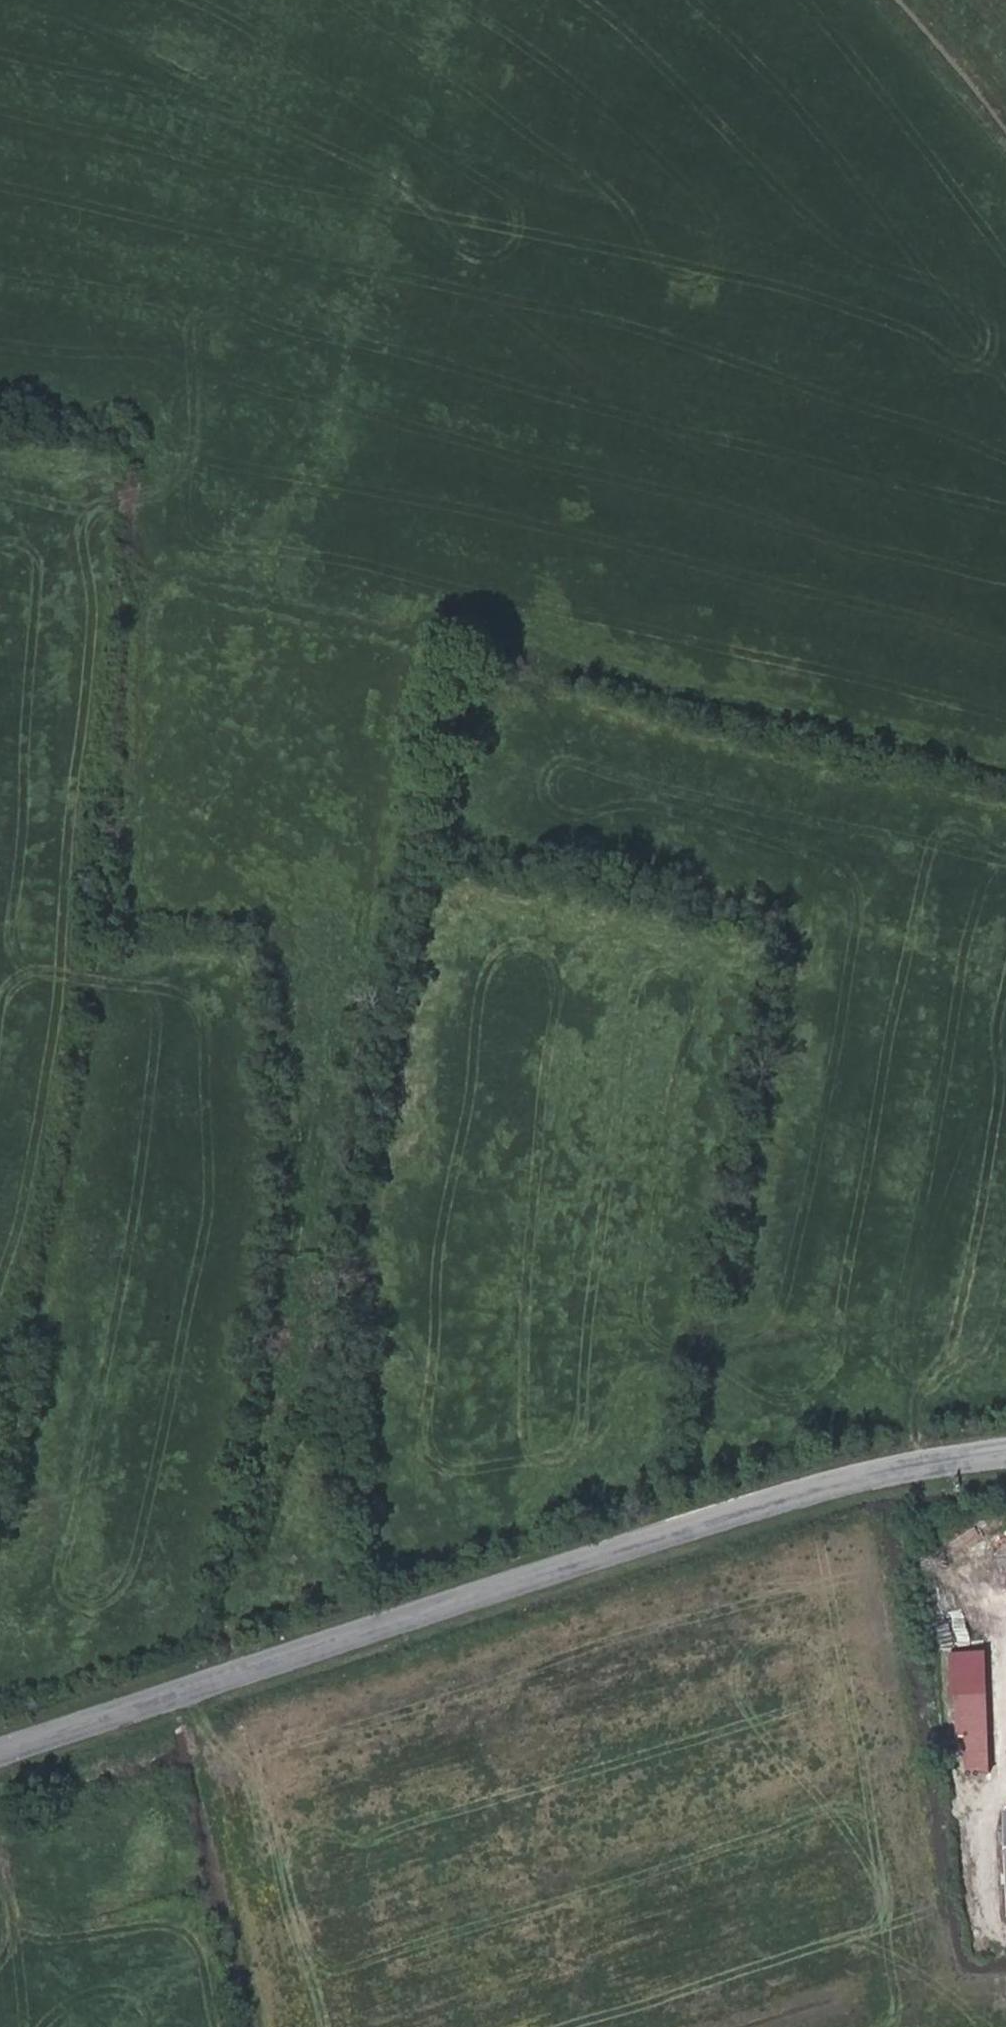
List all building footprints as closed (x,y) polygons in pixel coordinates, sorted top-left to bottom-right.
[(962,1523),(959,1547),(956,1573),(975,1575),(982,1525),(962,1523)]
